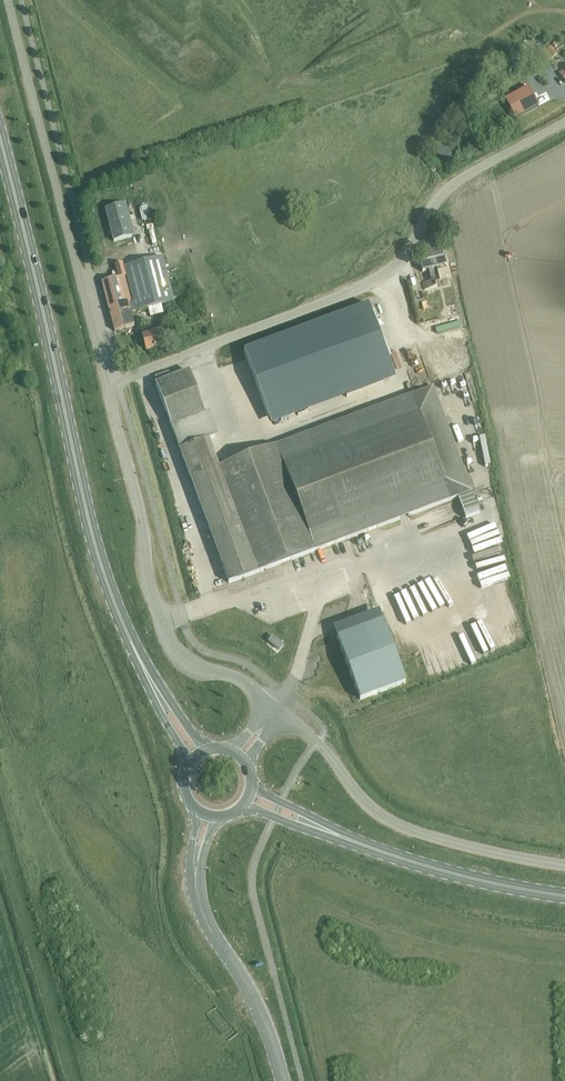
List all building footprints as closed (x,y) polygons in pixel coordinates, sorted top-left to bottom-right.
[(542,55),(548,62),(557,54),(548,43),(544,47),(547,51),(542,55)] [(538,106),(528,87),(505,100),(515,119),(538,106)] [(133,237),(124,205),(124,204),(105,210),(114,243),(133,237)] [(140,210),(138,211),(141,223),(143,222),(143,223),(150,222),(146,207),(139,209),(140,210)] [(155,255),(166,251),(164,246),(153,249),(155,255)] [(436,269),(446,267),(443,255),(442,255),(440,250),(431,252),(429,247),(423,248),(425,259),(419,260),(422,273),(428,271),(430,281),(422,283),(424,290),(437,287),(435,281),(439,280),(436,269)] [(113,329),(124,326),(133,324),(130,313),(174,301),(162,257),(123,268),(122,263),(114,265),(118,278),(101,282),(113,329)] [(243,352),(267,415),(392,369),(368,305),(243,352)] [(447,327),(453,344),(467,339),(461,322),(447,327)] [(164,346),(162,338),(172,335),(170,327),(163,329),(162,326),(149,330),(150,335),(142,337),(146,351),(164,346)] [(157,384),(155,385),(190,478),(218,467),(208,440),(214,437),(189,372),(171,379),(157,384)] [(157,384),(171,379),(169,372),(155,378),(157,384)] [(432,387),(278,445),(317,550),(458,497),(465,518),(479,513),(471,492),(432,387)] [(218,467),(190,478),(221,562),(220,562),(228,583),(317,550),(278,445),(218,467)] [(381,621),(336,638),(360,700),(404,683),(381,621)]
